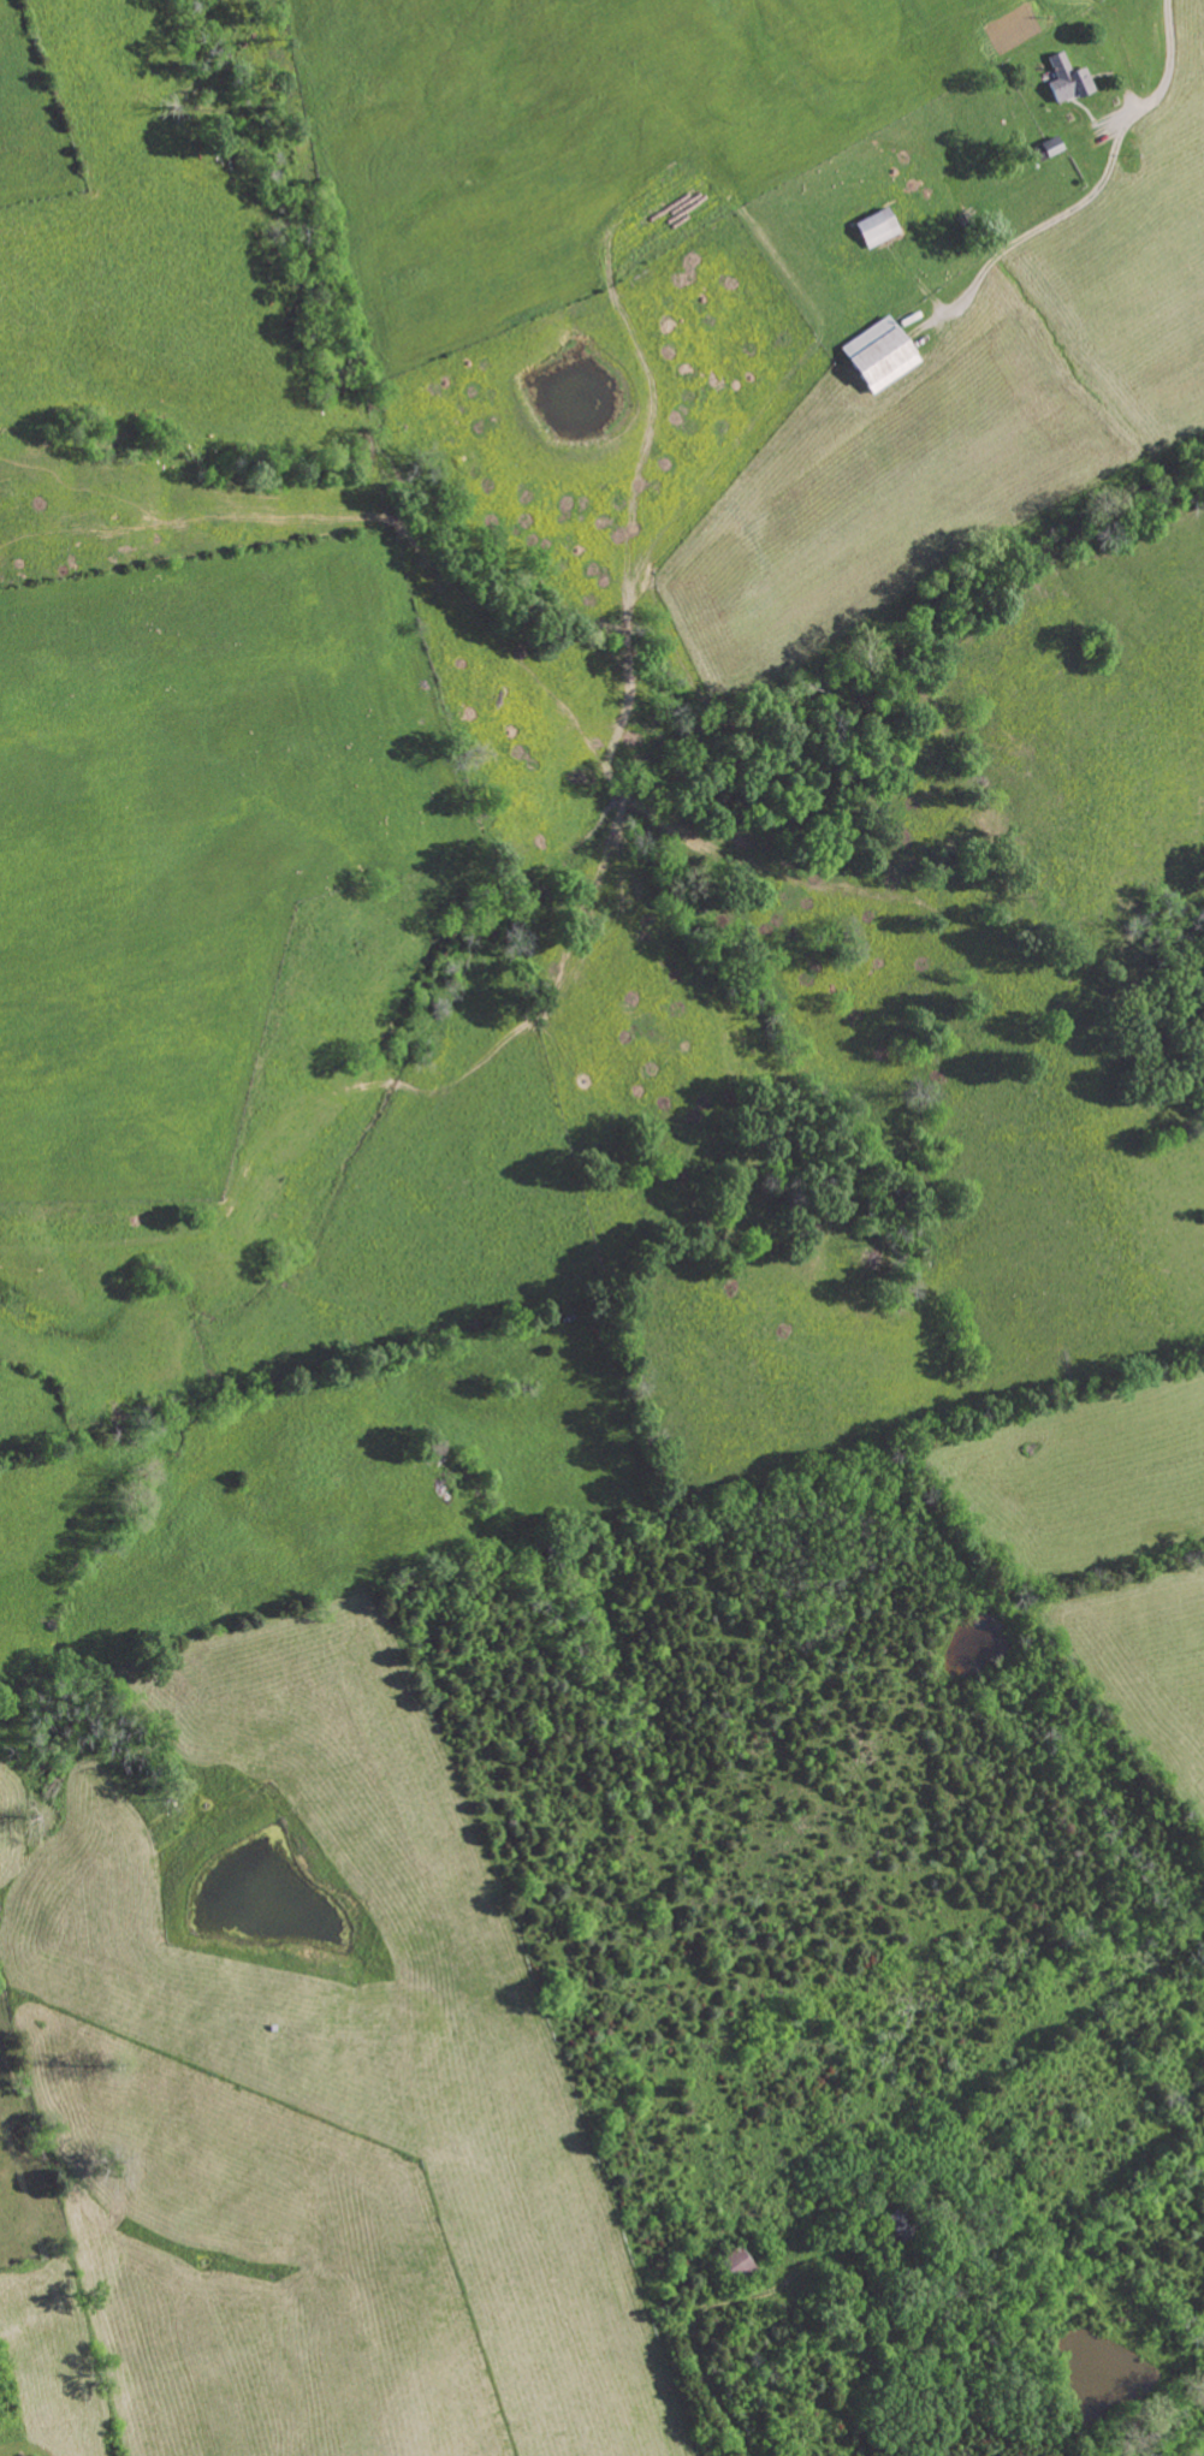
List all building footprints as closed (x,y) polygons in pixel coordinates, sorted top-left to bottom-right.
[(1083,68),(1072,73),(1063,53),(1047,59),(1056,81),(1047,85),(1056,107),(1093,92),(1083,68)] [(1039,164),(1063,153),(1056,138),(1032,149),(1039,164)] [(865,251),(898,234),(885,207),(852,224),(865,251)] [(867,397),(917,365),(886,317),(836,349),(867,397)] [(880,2220),(899,2244),(912,2233),(893,2209),(880,2220)]
